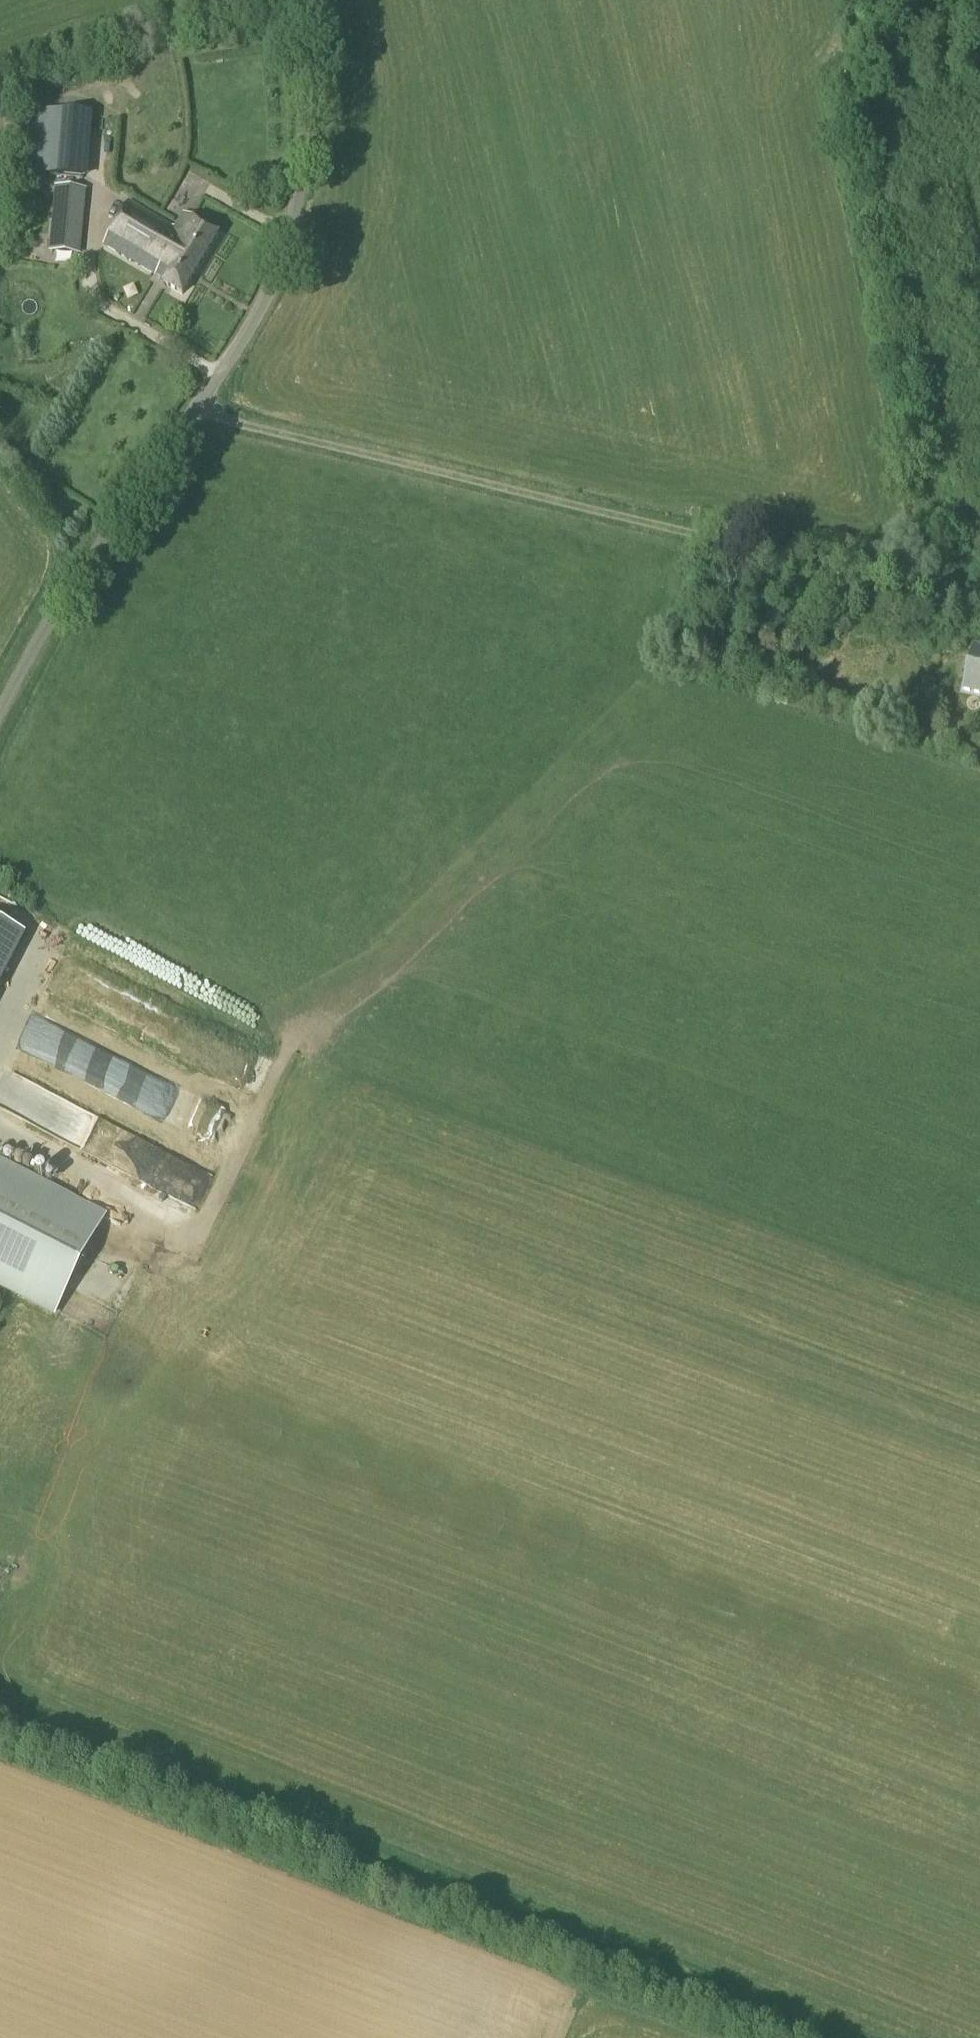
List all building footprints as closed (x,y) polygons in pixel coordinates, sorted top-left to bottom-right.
[(80,235),(84,191),(57,188),(50,253),(74,255),(76,235),(80,235)] [(170,224),(130,201),(104,245),(166,281),(164,284),(183,295),(218,235),(177,212),(170,224)] [(973,647),(963,690),(979,694),(979,648),(973,647)] [(26,922),(0,911),(0,985),(26,922)] [(40,1092),(10,1077),(0,1098),(0,1104),(27,1117),(40,1092)] [(107,1214),(0,1159),(0,1289),(54,1317),(107,1214)] [(210,1202),(216,1181),(187,1173),(181,1193),(210,1202)]
